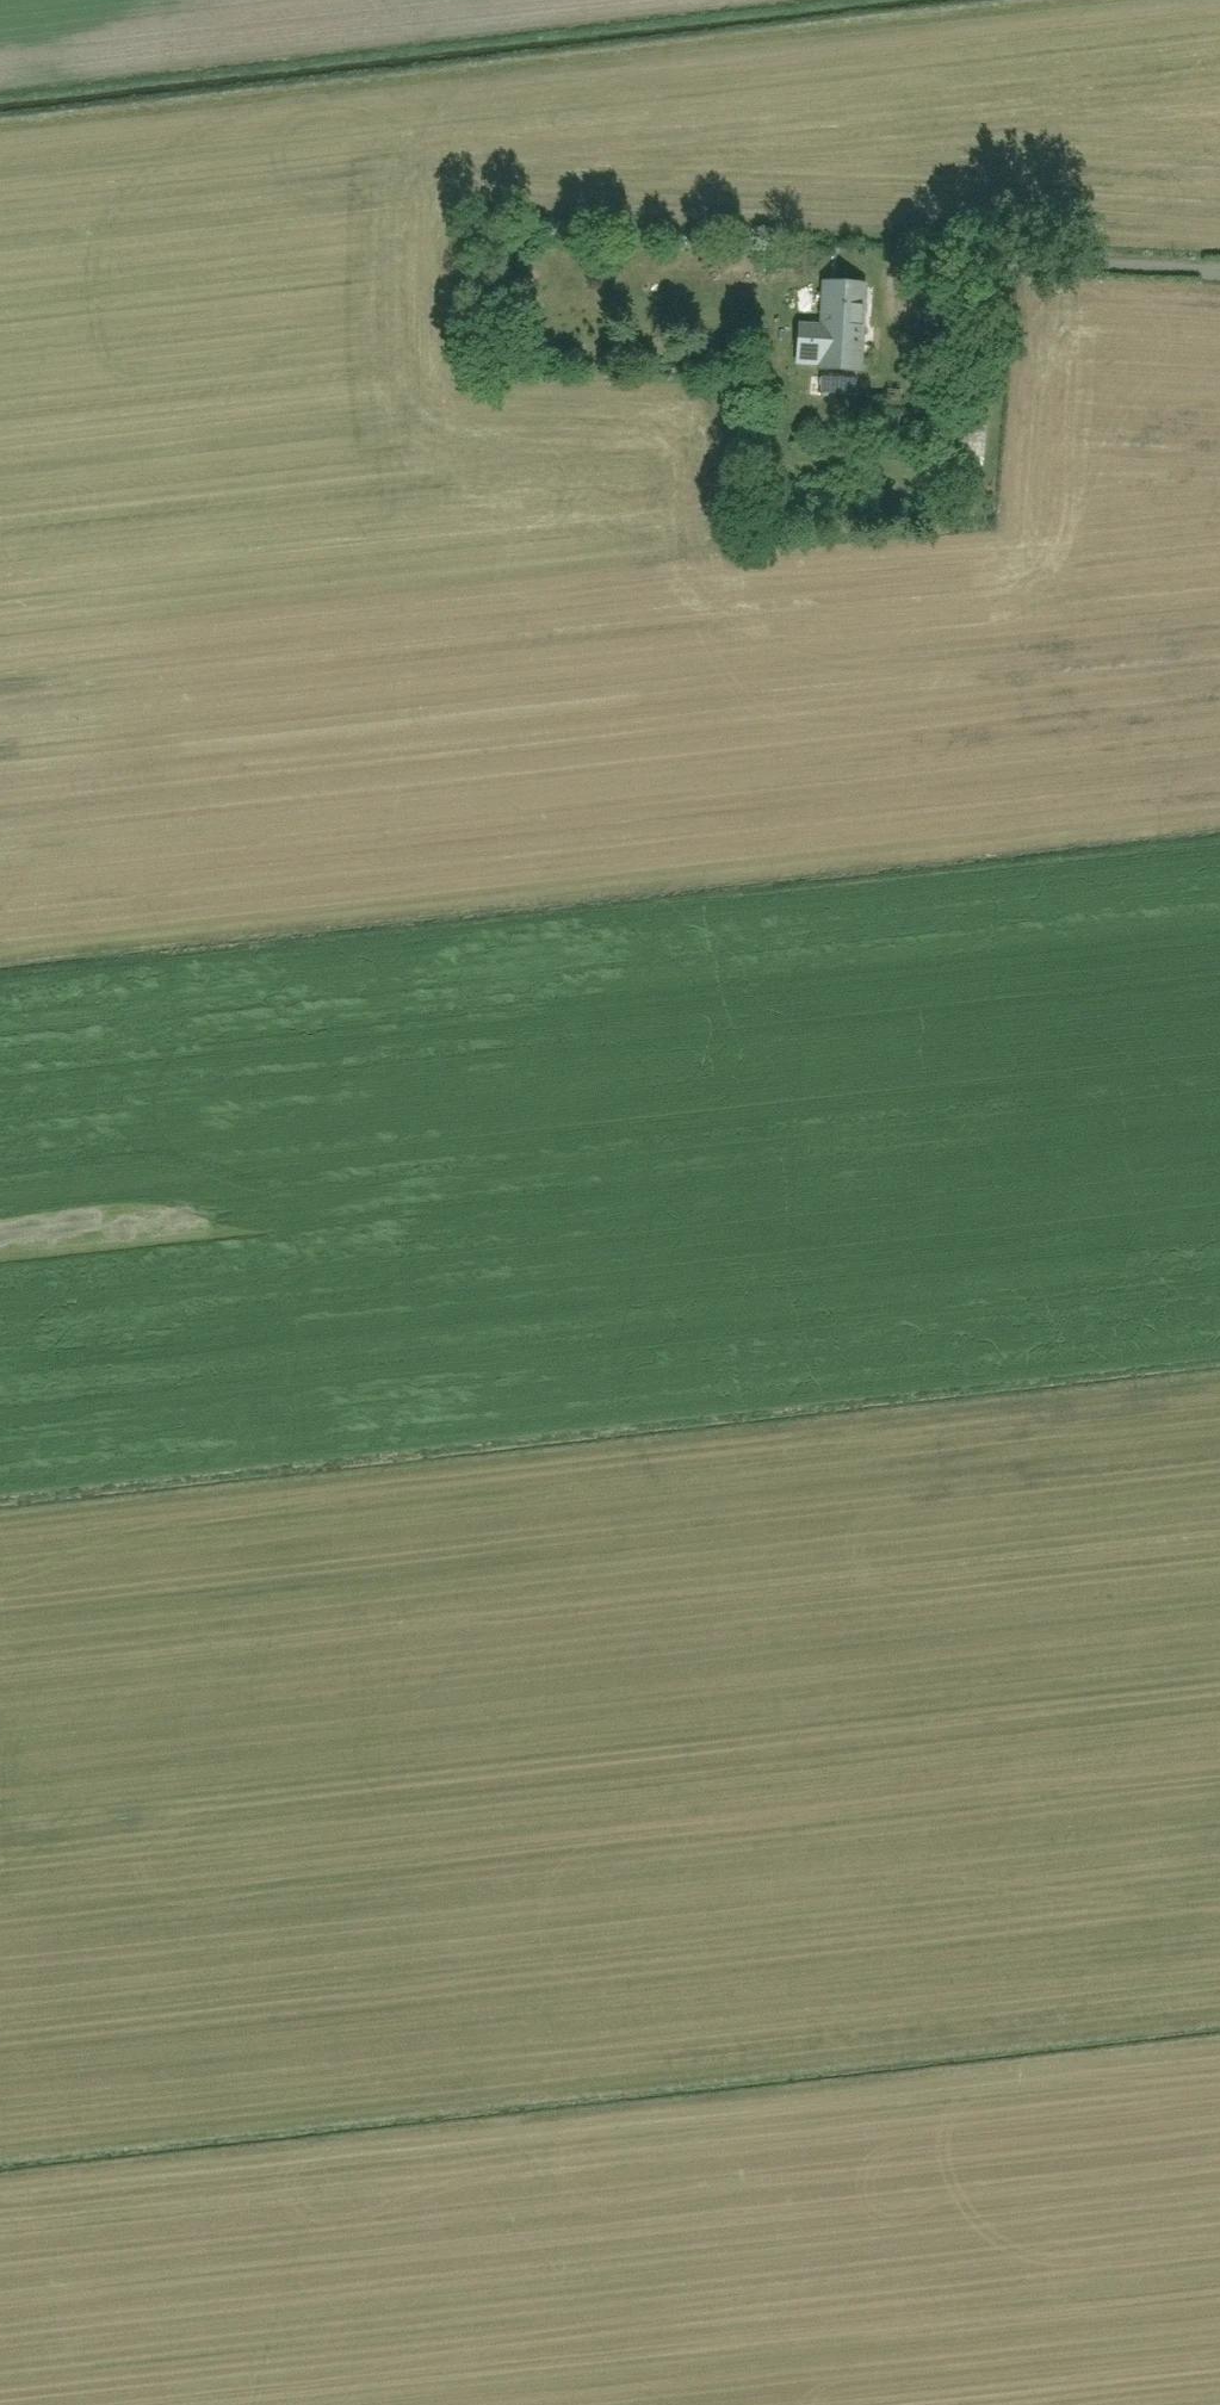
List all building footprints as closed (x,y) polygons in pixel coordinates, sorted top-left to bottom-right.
[(825,291),(824,332),(794,332),(793,370),(824,370),(823,403),(864,404),(866,292),(825,291)]
